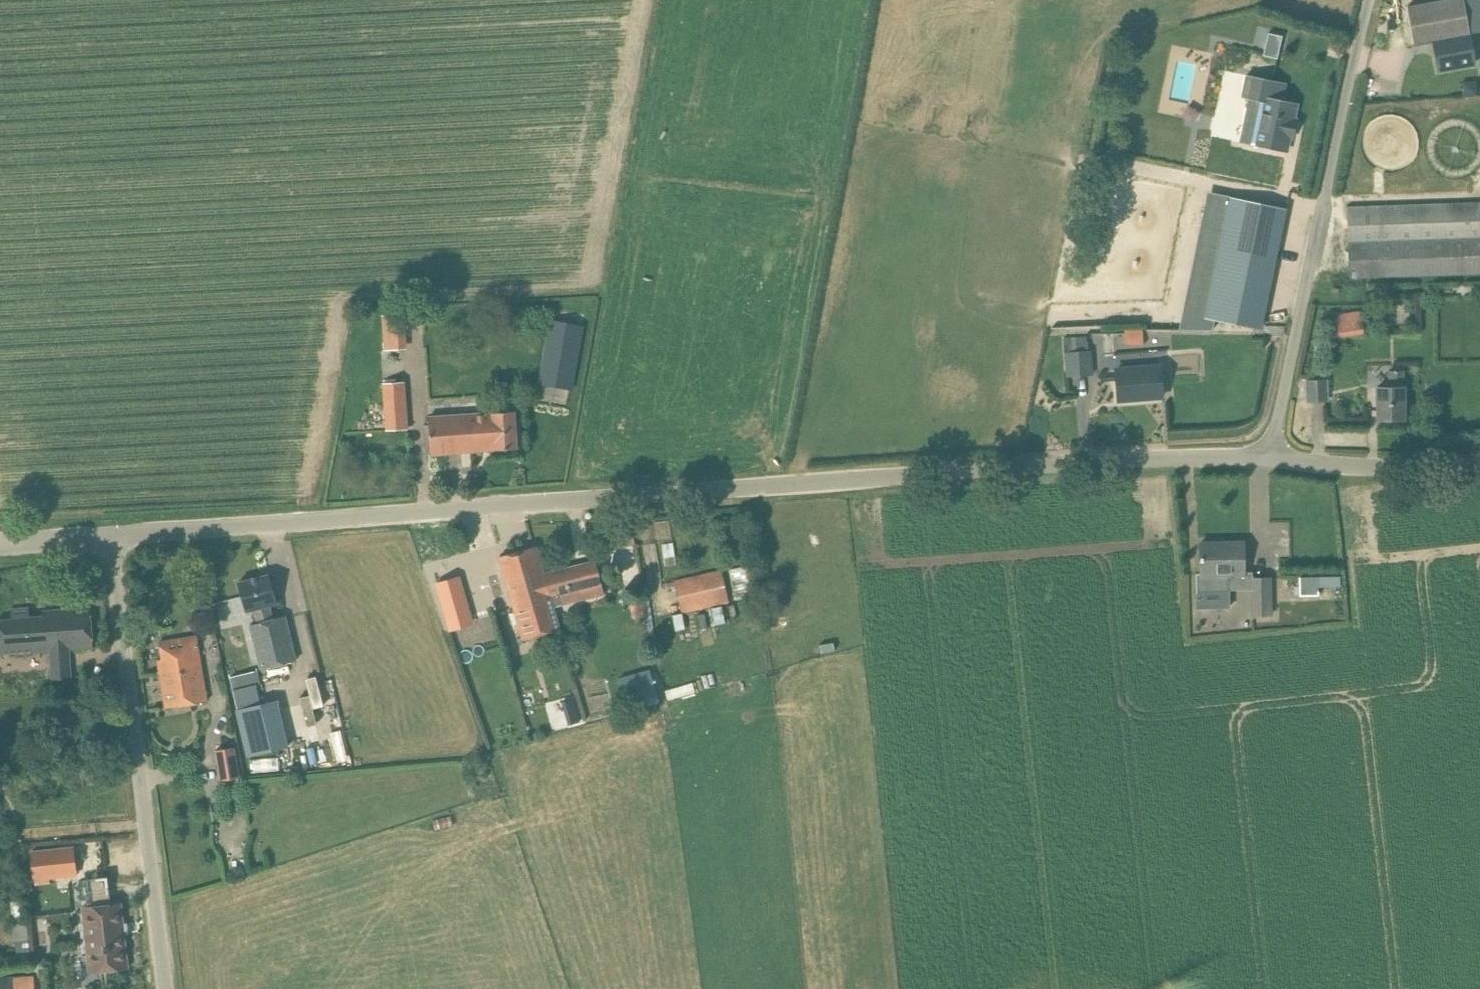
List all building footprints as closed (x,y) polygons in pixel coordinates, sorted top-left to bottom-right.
[(1465,0),(1448,0),(1408,6),(1414,45),(1435,42),(1439,70),(1475,63),(1465,0)] [(1278,58),(1282,37),(1269,33),(1264,55),(1278,58)] [(1241,142),(1286,151),(1289,135),(1293,135),(1296,119),(1293,119),(1296,103),(1282,101),(1286,83),(1247,76),(1243,97),(1250,98),(1241,142)] [(1462,94),(1477,93),(1476,78),(1462,79),(1462,94)] [(1285,208),(1216,193),(1191,313),(1260,327),(1285,208)] [(1348,206),(1350,277),(1479,273),(1479,202),(1348,206)] [(1398,296),(1398,318),(1419,318),(1419,296),(1398,296)] [(1364,333),(1361,312),(1333,316),(1336,337),(1364,333)] [(582,325),(550,318),(537,382),(569,388),(582,325)] [(386,322),(385,346),(405,347),(405,323),(386,322)] [(1143,343),(1143,329),(1125,329),(1126,343),(1143,343)] [(1088,348),(1087,335),(1064,337),(1067,376),(1093,374),(1091,348),(1088,348)] [(1163,397),(1161,366),(1116,369),(1119,400),(1163,397)] [(1324,369),(1309,370),(1310,379),(1308,380),(1309,402),(1327,402),(1327,376),(1325,376),(1324,369)] [(1390,388),(1378,387),(1378,419),(1405,419),(1406,389),(1404,388),(1404,372),(1390,371),(1390,388)] [(404,381),(384,382),(387,430),(408,429),(404,381)] [(517,447),(515,410),(428,417),(432,454),(517,447)] [(560,628),(550,593),(549,593),(544,574),(545,573),(536,542),(499,552),(523,639),(560,628)] [(667,566),(677,564),(674,542),(663,543),(667,566)] [(1244,542),(1201,543),(1202,576),(1197,576),(1197,594),(1230,593),(1230,586),(1243,586),(1243,576),(1251,575),(1252,615),(1272,614),(1271,578),(1252,579),(1252,573),(1245,573),(1244,542)] [(448,560),(428,567),(433,582),(438,597),(443,612),(463,606),(458,591),(453,575),(448,560)] [(595,561),(545,573),(544,574),(549,593),(550,593),(561,591),(564,603),(603,593),(595,561)] [(729,602),(722,571),(675,581),(682,613),(729,602)] [(268,574),(239,582),(246,611),(255,608),(259,622),(249,624),(260,669),(295,660),(284,615),(273,618),(269,605),(277,602),(268,574)] [(1319,577),(1301,577),(1301,594),(1319,594),(1319,577)] [(713,608),(716,625),(726,623),(723,606),(713,608)] [(0,620),(0,653),(51,649),(53,679),(72,677),(70,649),(94,648),(91,608),(43,611),(44,616),(31,617),(30,608),(11,609),(11,619),(0,620)] [(673,615),(676,630),(685,629),(683,613),(673,615)] [(197,636),(160,642),(163,659),(158,660),(166,708),(208,701),(197,636)] [(660,702),(649,668),(619,677),(629,711),(660,702)] [(238,706),(262,700),(254,671),(231,677),(238,706)] [(666,690),(669,700),(696,692),(694,682),(666,690)] [(548,702),(554,729),(574,723),(568,697),(548,702)] [(238,709),(250,761),(285,753),(273,701),(238,709)] [(236,747),(217,750),(221,780),(241,777),(236,747)] [(74,847),(30,852),(33,879),(77,875),(74,847)] [(93,895),(110,893),(108,876),(90,879),(93,895)] [(25,921),(23,900),(11,900),(14,940),(16,940),(17,955),(30,953),(28,921),(25,921)] [(122,903),(83,907),(90,971),(129,968),(122,903)] [(0,977),(0,988),(35,988),(34,975),(0,977)]
